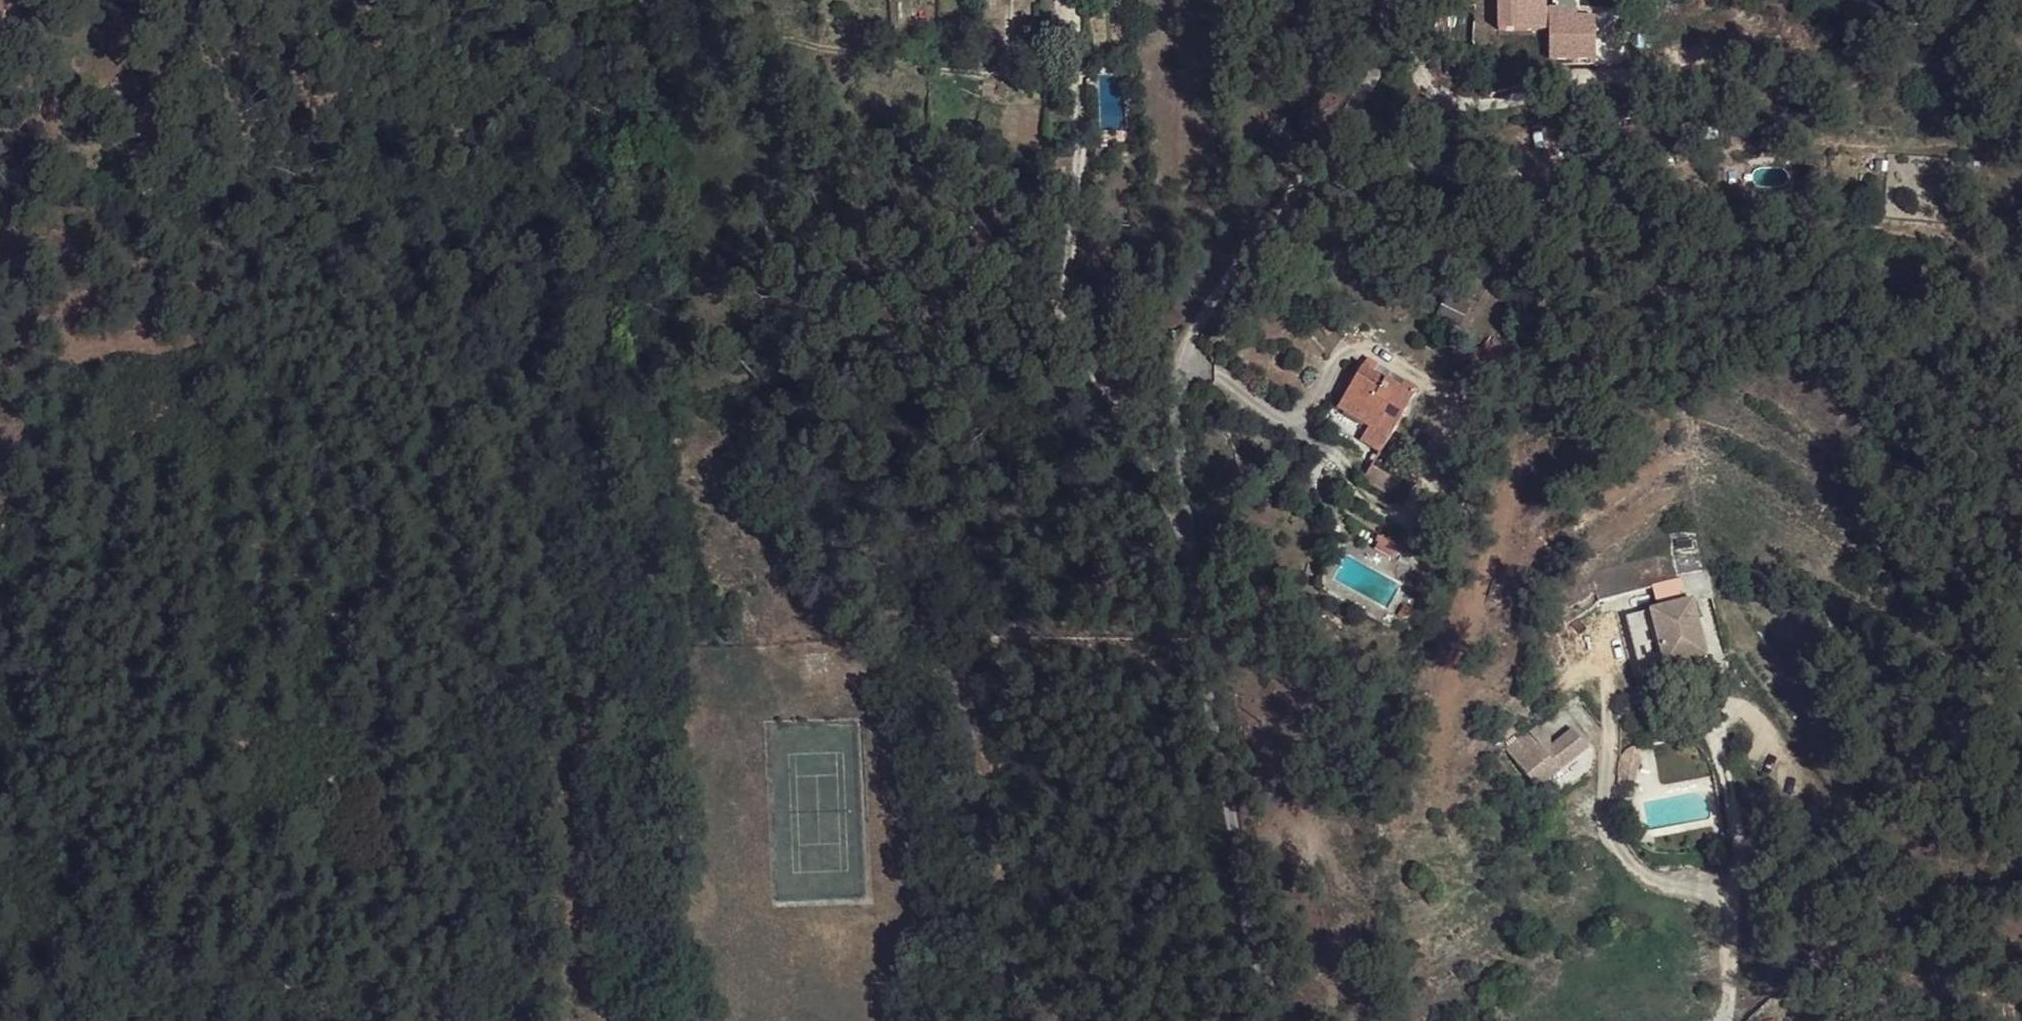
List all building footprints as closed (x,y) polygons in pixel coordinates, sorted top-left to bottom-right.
[(1498,15),(1536,15),(1535,6),(1535,0),(1498,0),(1498,15)] [(1537,6),(1535,6),(1536,15),(1552,14),(1551,4),(1537,6)] [(1611,122),(1598,121),(1597,131),(1610,133),(1611,122)] [(1367,358),(1338,409),(1369,427),(1360,443),(1380,455),(1418,388),(1367,358)] [(1371,466),(1362,481),(1391,498),(1400,484),(1371,466)] [(1382,536),(1375,549),(1393,559),(1401,546),(1382,536)] [(1673,552),(1591,573),(1598,601),(1680,580),(1680,577),(1673,552)] [(1680,580),(1686,602),(1692,600),(1693,602),(1713,596),(1707,570),(1680,577),(1680,580)] [(1686,602),(1650,611),(1626,617),(1640,673),(1664,667),(1706,656),(1693,602),(1692,600),(1686,602)] [(1523,768),(1537,788),(1550,780),(1572,763),(1589,749),(1580,737),(1552,757),(1547,751),(1523,768)]
